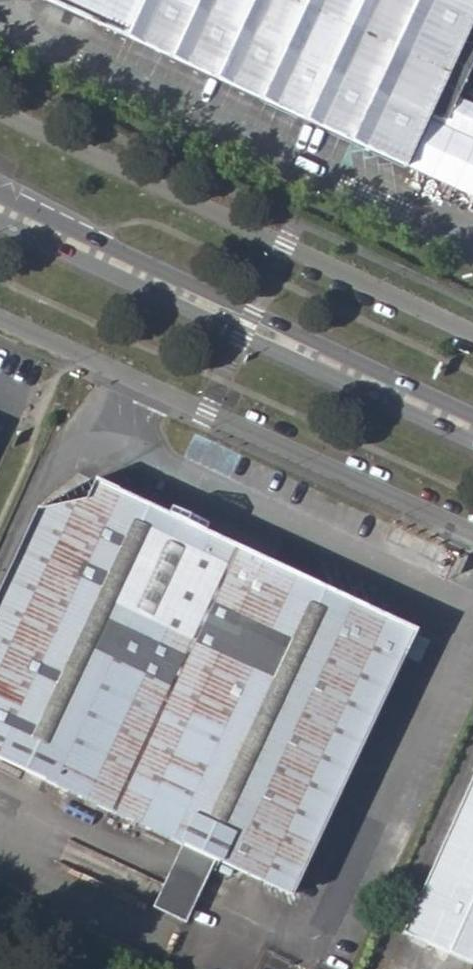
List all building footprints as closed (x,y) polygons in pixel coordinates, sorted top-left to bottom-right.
[(405,170),(428,116),(442,123),(472,57),(472,0),(49,0),(405,170)] [(187,504),(114,471),(107,486),(180,519),(183,513),(187,504)] [(0,629),(0,755),(187,840),(221,855),(307,894),(426,631),(407,623),(322,584),(216,536),(219,530),(183,513),(180,519),(107,486),(96,510),(50,518),(0,629)] [(219,530),(216,536),(322,584),(314,562),(223,521),(219,530)] [(412,937),(472,965),(472,800),(412,937)] [(221,855),(187,840),(154,908),(189,924),(221,855)] [(410,968),(472,968),(472,965),(412,937),(400,964),(410,968)]
